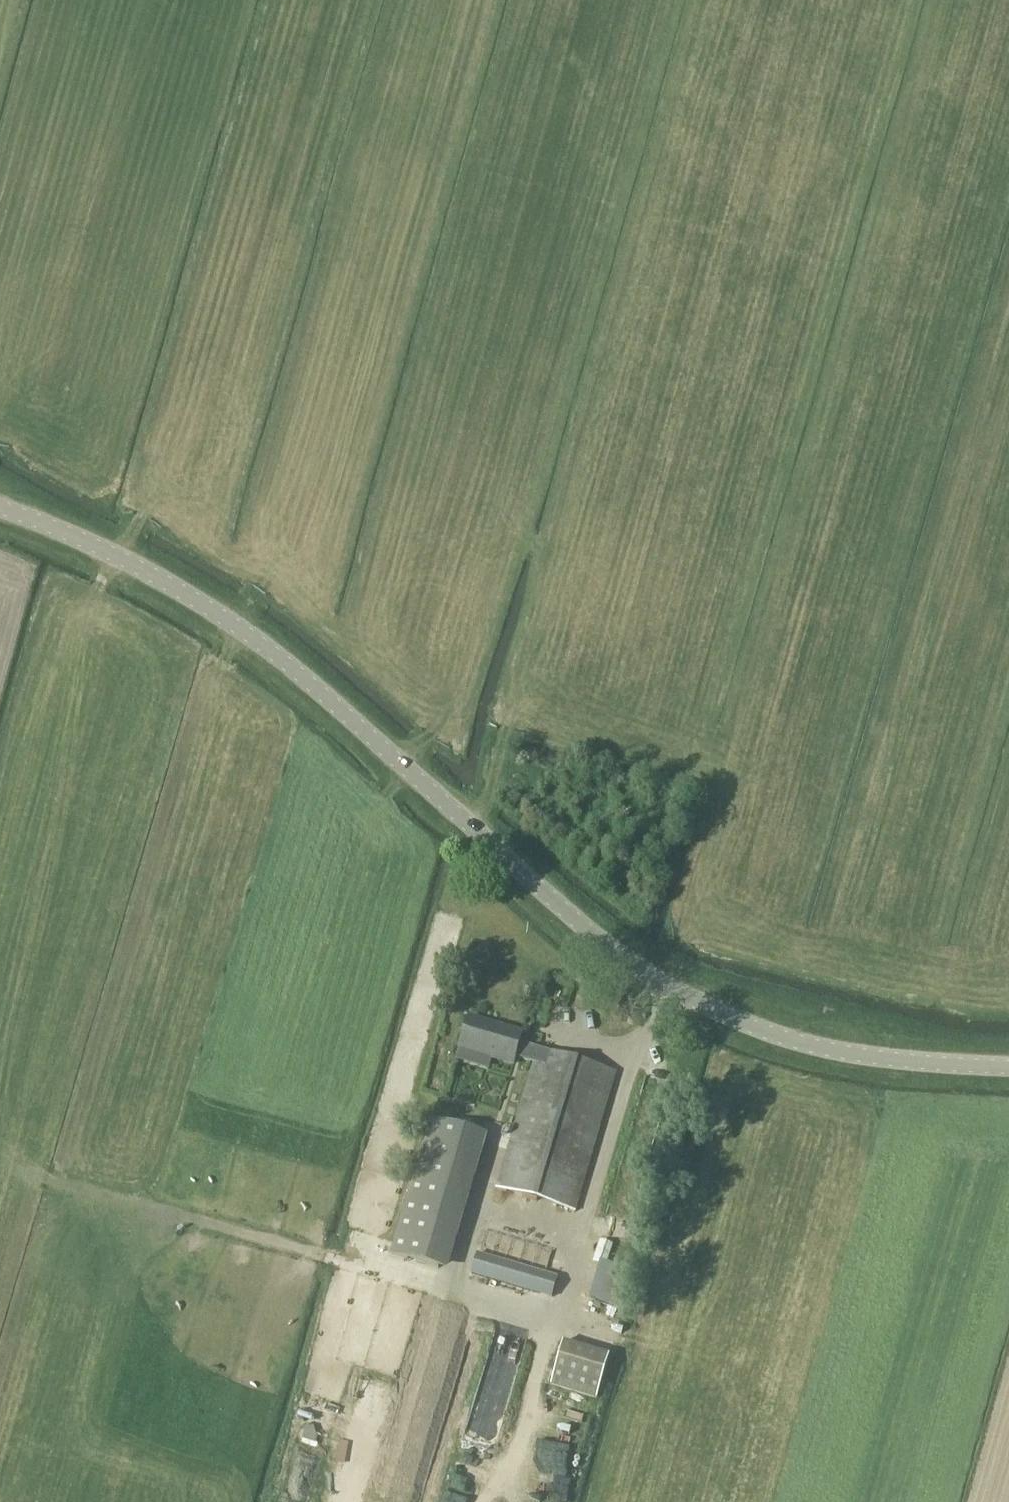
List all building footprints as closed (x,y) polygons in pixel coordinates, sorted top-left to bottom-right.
[(575,1209),(616,1070),(538,1047),(538,1048),(519,1042),(522,1031),(469,1016),(460,1046),(513,1061),(516,1052),(537,1058),(499,1186),(575,1209)] [(439,1266),(479,1130),(433,1116),(393,1252),(439,1266)] [(601,1240),(597,1251),(609,1255),(613,1243),(601,1240)] [(477,1253),(471,1274),(538,1294),(544,1272),(477,1253)] [(551,1384),(598,1398),(611,1355),(564,1341),(551,1384)]
